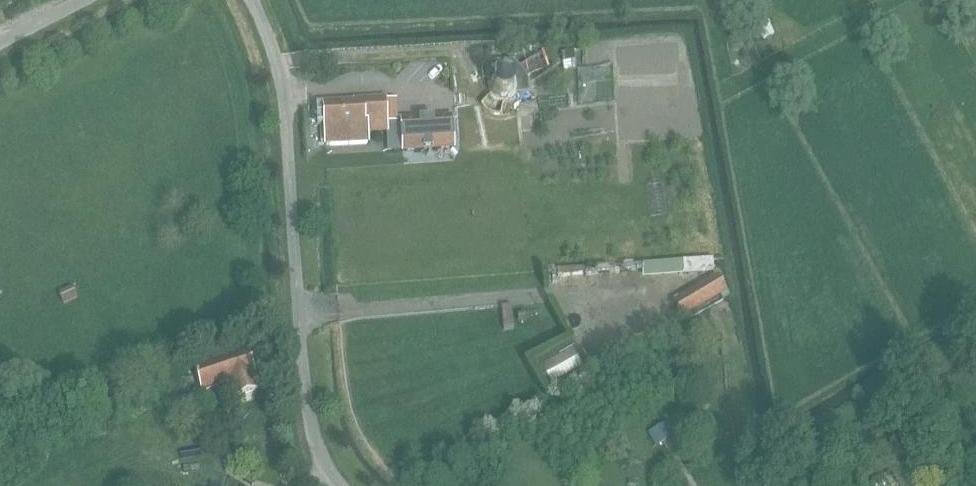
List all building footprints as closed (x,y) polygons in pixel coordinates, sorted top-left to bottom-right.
[(518,62),(510,61),(490,62),(486,63),(484,66),(483,72),(485,78),(488,83),(487,90),(488,96),(482,106),(488,111),(496,115),(503,116),(505,103),(513,99),(518,93),(532,93),(531,81),(530,73),(525,66),(518,62)] [(362,101),(324,103),(326,145),(368,143),(367,123),(396,122),(395,100),(385,101),(385,98),(362,99),(362,101)] [(419,141),(438,141),(437,105),(418,106),(419,141)] [(416,118),(400,119),(402,151),(418,150),(416,118)] [(442,120),(442,136),(456,135),(456,120),(442,120)] [(672,300),(682,316),(726,290),(717,274),(672,300)] [(531,318),(531,295),(522,295),(522,318),(531,318)] [(561,353),(570,373),(604,357),(594,337),(561,353)] [(205,391),(238,379),(243,393),(259,387),(254,374),(255,374),(247,350),(197,368),(205,391)]
